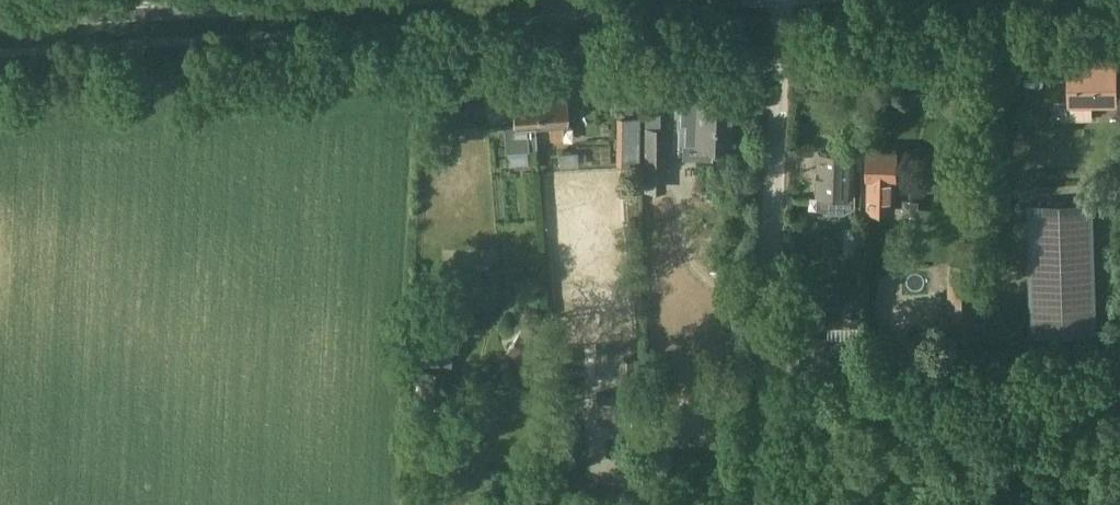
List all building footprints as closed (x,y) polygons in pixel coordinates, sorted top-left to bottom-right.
[(1093,121),(1093,100),(1116,100),(1116,62),(1068,62),(1069,100),(1071,100),(1070,121),(1093,121)] [(637,88),(614,88),(614,109),(637,110),(637,88)] [(697,90),(696,145),(730,147),(733,92),(697,90)] [(545,108),(544,92),(513,94),(513,95),(508,98),(508,106),(513,107),(514,123),(503,124),(504,149),(536,147),(535,127),(534,112),(542,112),(545,108)] [(566,92),(544,92),(545,108),(542,112),(534,112),(535,127),(550,126),(549,142),(563,141),(562,126),(567,126),(566,92)] [(644,111),(644,127),(644,172),(665,172),(666,128),(663,128),(664,112),(644,111)] [(827,144),(826,149),(820,149),(819,193),(818,209),(831,213),(844,213),(846,212),(853,212),(854,196),(855,196),(856,152),(841,150),(841,145),(837,141),(831,141),(827,144)] [(578,167),(577,152),(558,154),(559,169),(578,167)] [(898,152),(869,152),(868,178),(869,178),(869,211),(895,211),(896,179),(899,179),(899,185),(912,185),(913,167),(898,167),(898,152)] [(1096,334),(1093,201),(1028,202),(1031,336),(1096,334)] [(959,257),(979,257),(979,246),(959,246),(959,257)] [(963,263),(948,264),(949,315),(950,352),(981,353),(981,333),(979,333),(979,263),(963,263)] [(455,286),(455,301),(490,301),(490,266),(449,266),(449,287),(455,286)] [(806,358),(863,357),(863,336),(806,337),(806,358)]
